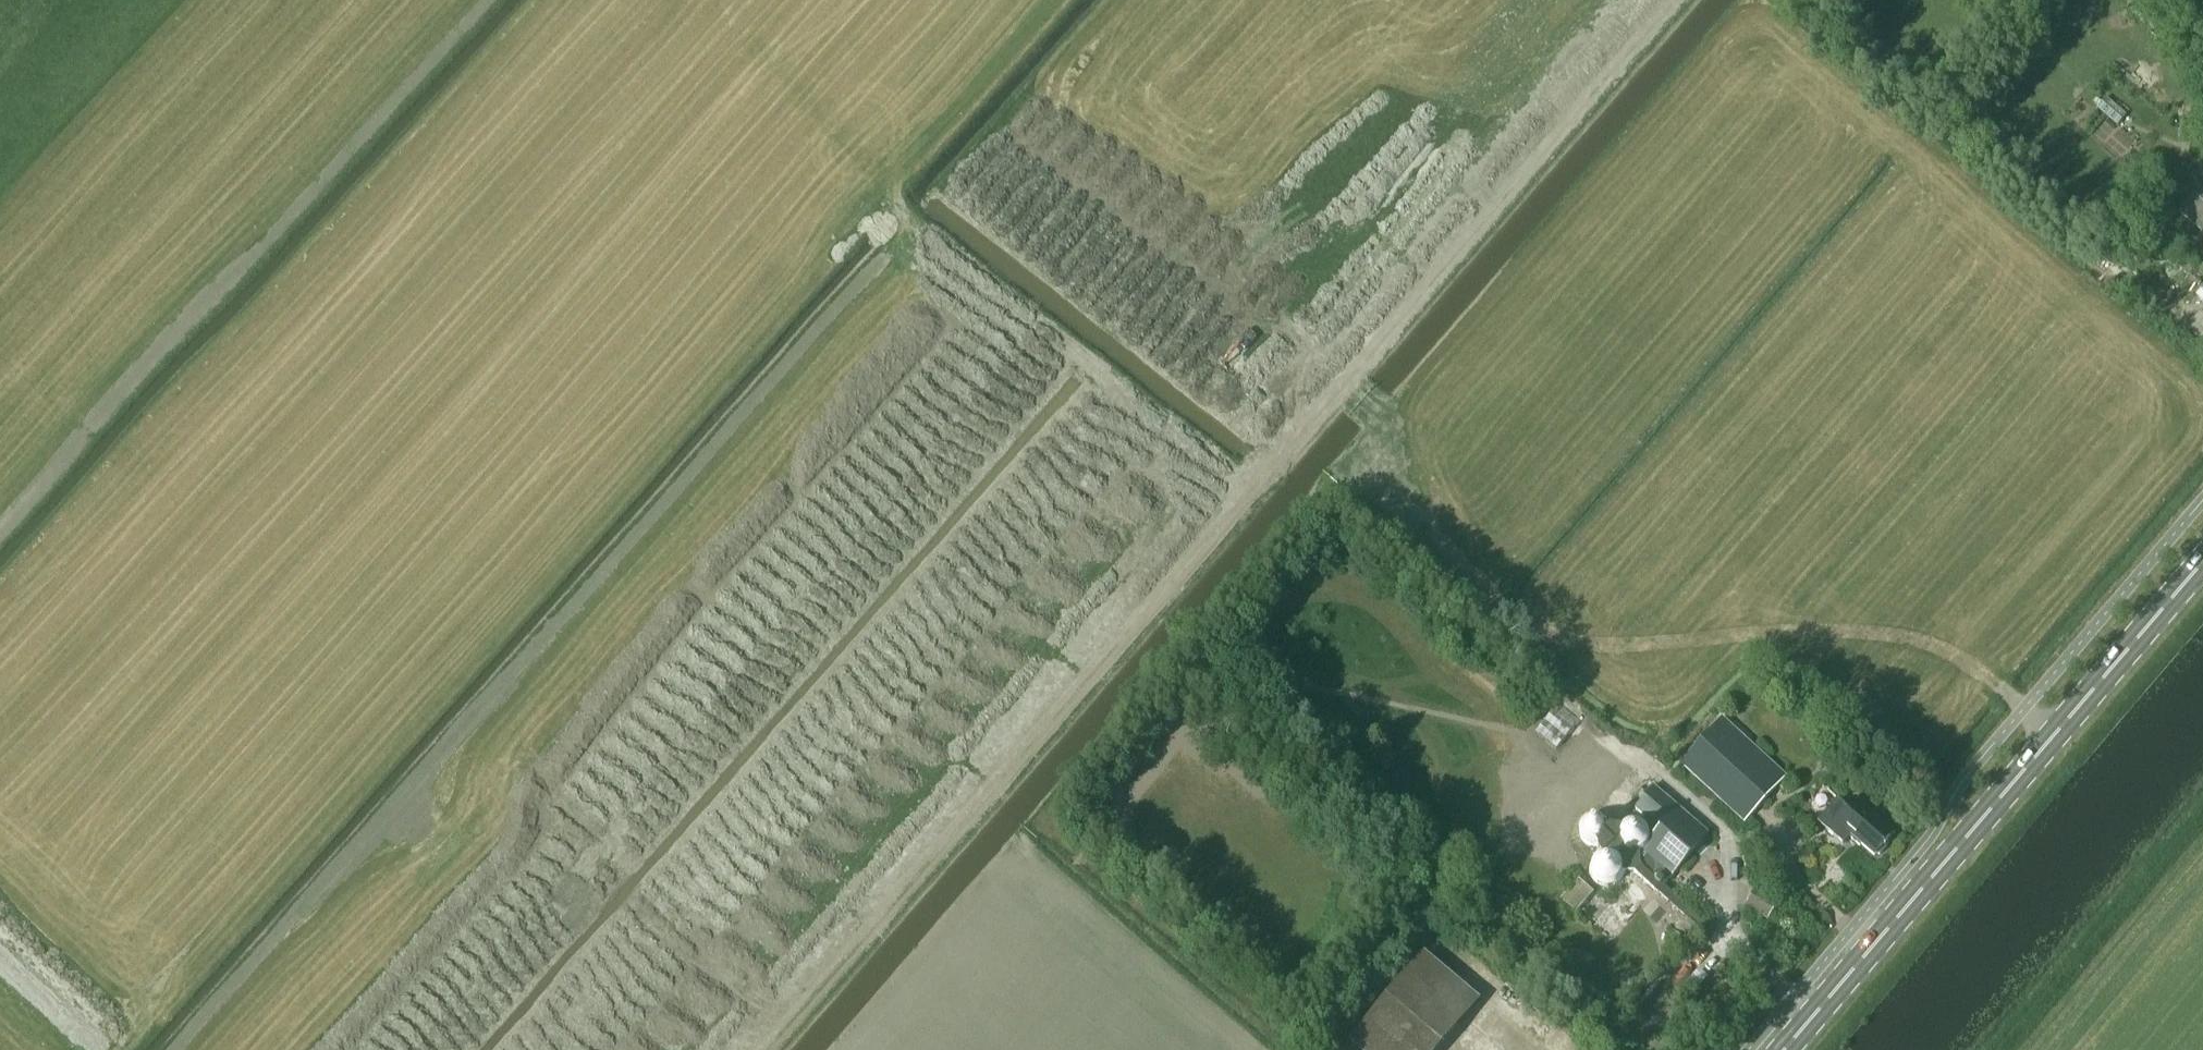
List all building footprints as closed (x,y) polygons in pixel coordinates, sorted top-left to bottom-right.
[(2180,213),(2202,232),(2202,185),(2180,213)] [(1789,777),(1725,718),(1682,764),(1747,823),(1789,777)] [(1635,811),(1642,818),(1630,831),(1608,829),(1608,827),(1607,825),(1606,823),(1605,821),(1604,820),(1602,818),(1600,817),(1598,816),(1596,816),(1594,815),(1591,815),(1589,816),(1587,817),(1585,818),(1583,819),(1582,821),(1581,823),(1580,825),(1579,827),(1579,829),(1579,831),(1579,833),(1580,835),(1581,837),(1582,839),(1584,841),(1585,842),(1587,843),(1590,844),(1592,844),(1594,844),(1600,859),(1598,860),(1596,861),(1595,863),(1593,864),(1592,866),(1591,868),(1591,870),(1590,873),(1591,875),(1591,877),(1592,879),(1593,881),(1594,883),(1596,884),(1598,885),(1600,886),(1602,887),(1604,887),(1606,887),(1608,886),(1611,886),(1612,885),(1614,883),(1631,901),(1644,899),(1652,890),(1658,896),(1709,839),(1654,790),(1635,811)] [(1861,851),(1862,850),(1875,861),(1877,859),(1879,861),(1888,851),(1886,849),(1896,837),(1857,803),(1849,812),(1839,804),(1819,827),(1844,849),(1851,842),(1861,851)] [(1567,895),(1599,922),(1616,902),(1585,875),(1567,895)] [(1778,904),(1756,889),(1744,906),(1765,922),(1778,904)] [(1459,1023),(1479,999),(1426,955),(1369,1023),(1401,1049),(1436,1049),(1459,1023)] [(1565,1049),(1594,1049),(1586,1037),(1565,1049)]
